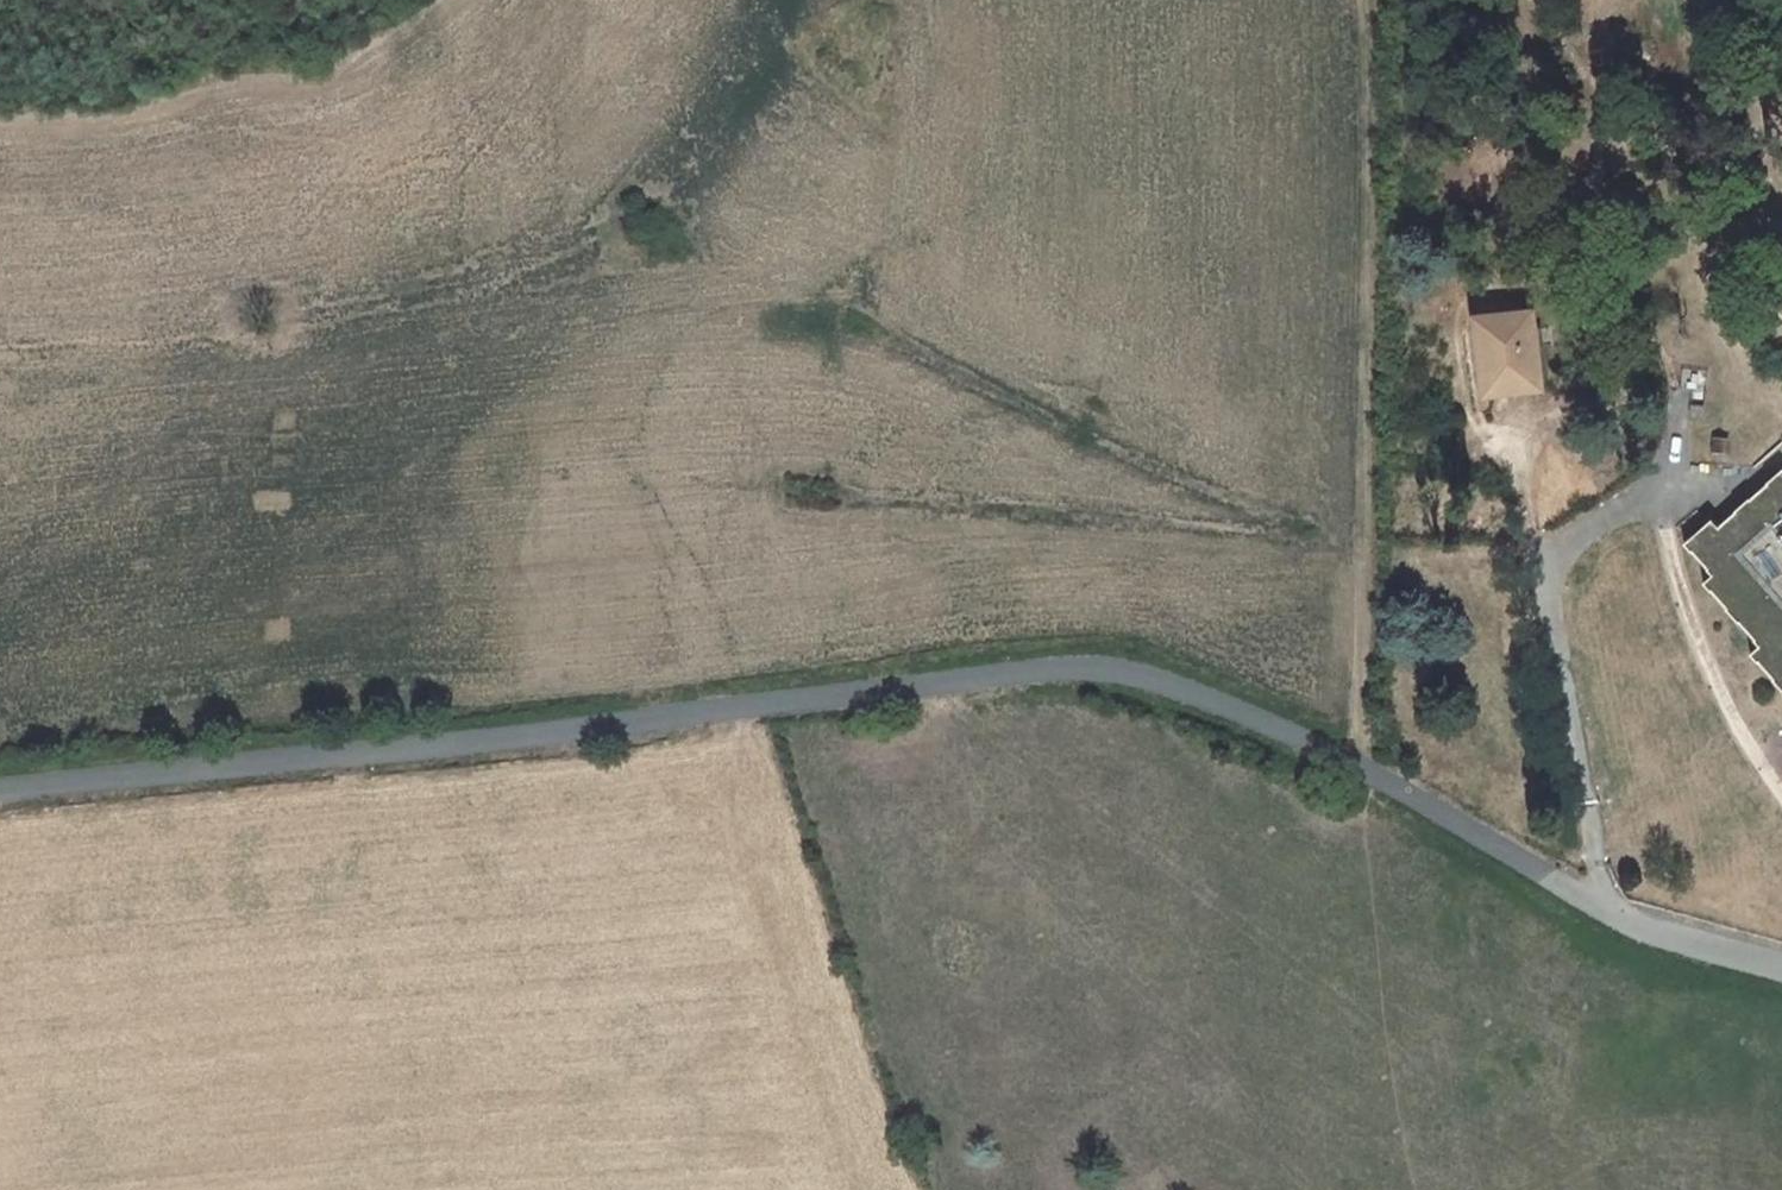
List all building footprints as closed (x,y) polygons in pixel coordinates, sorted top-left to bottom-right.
[(1481,372),(1536,367),(1530,288),(1475,293),(1481,372)] [(1735,413),(1735,428),(1749,428),(1750,414),(1735,413)] [(1770,480),(1769,479),(1755,491),(1756,492),(1738,507),(1732,500),(1704,524),(1732,556),(1723,564),(1778,628),(1769,635),(1781,650),(1781,469),(1770,480)]
